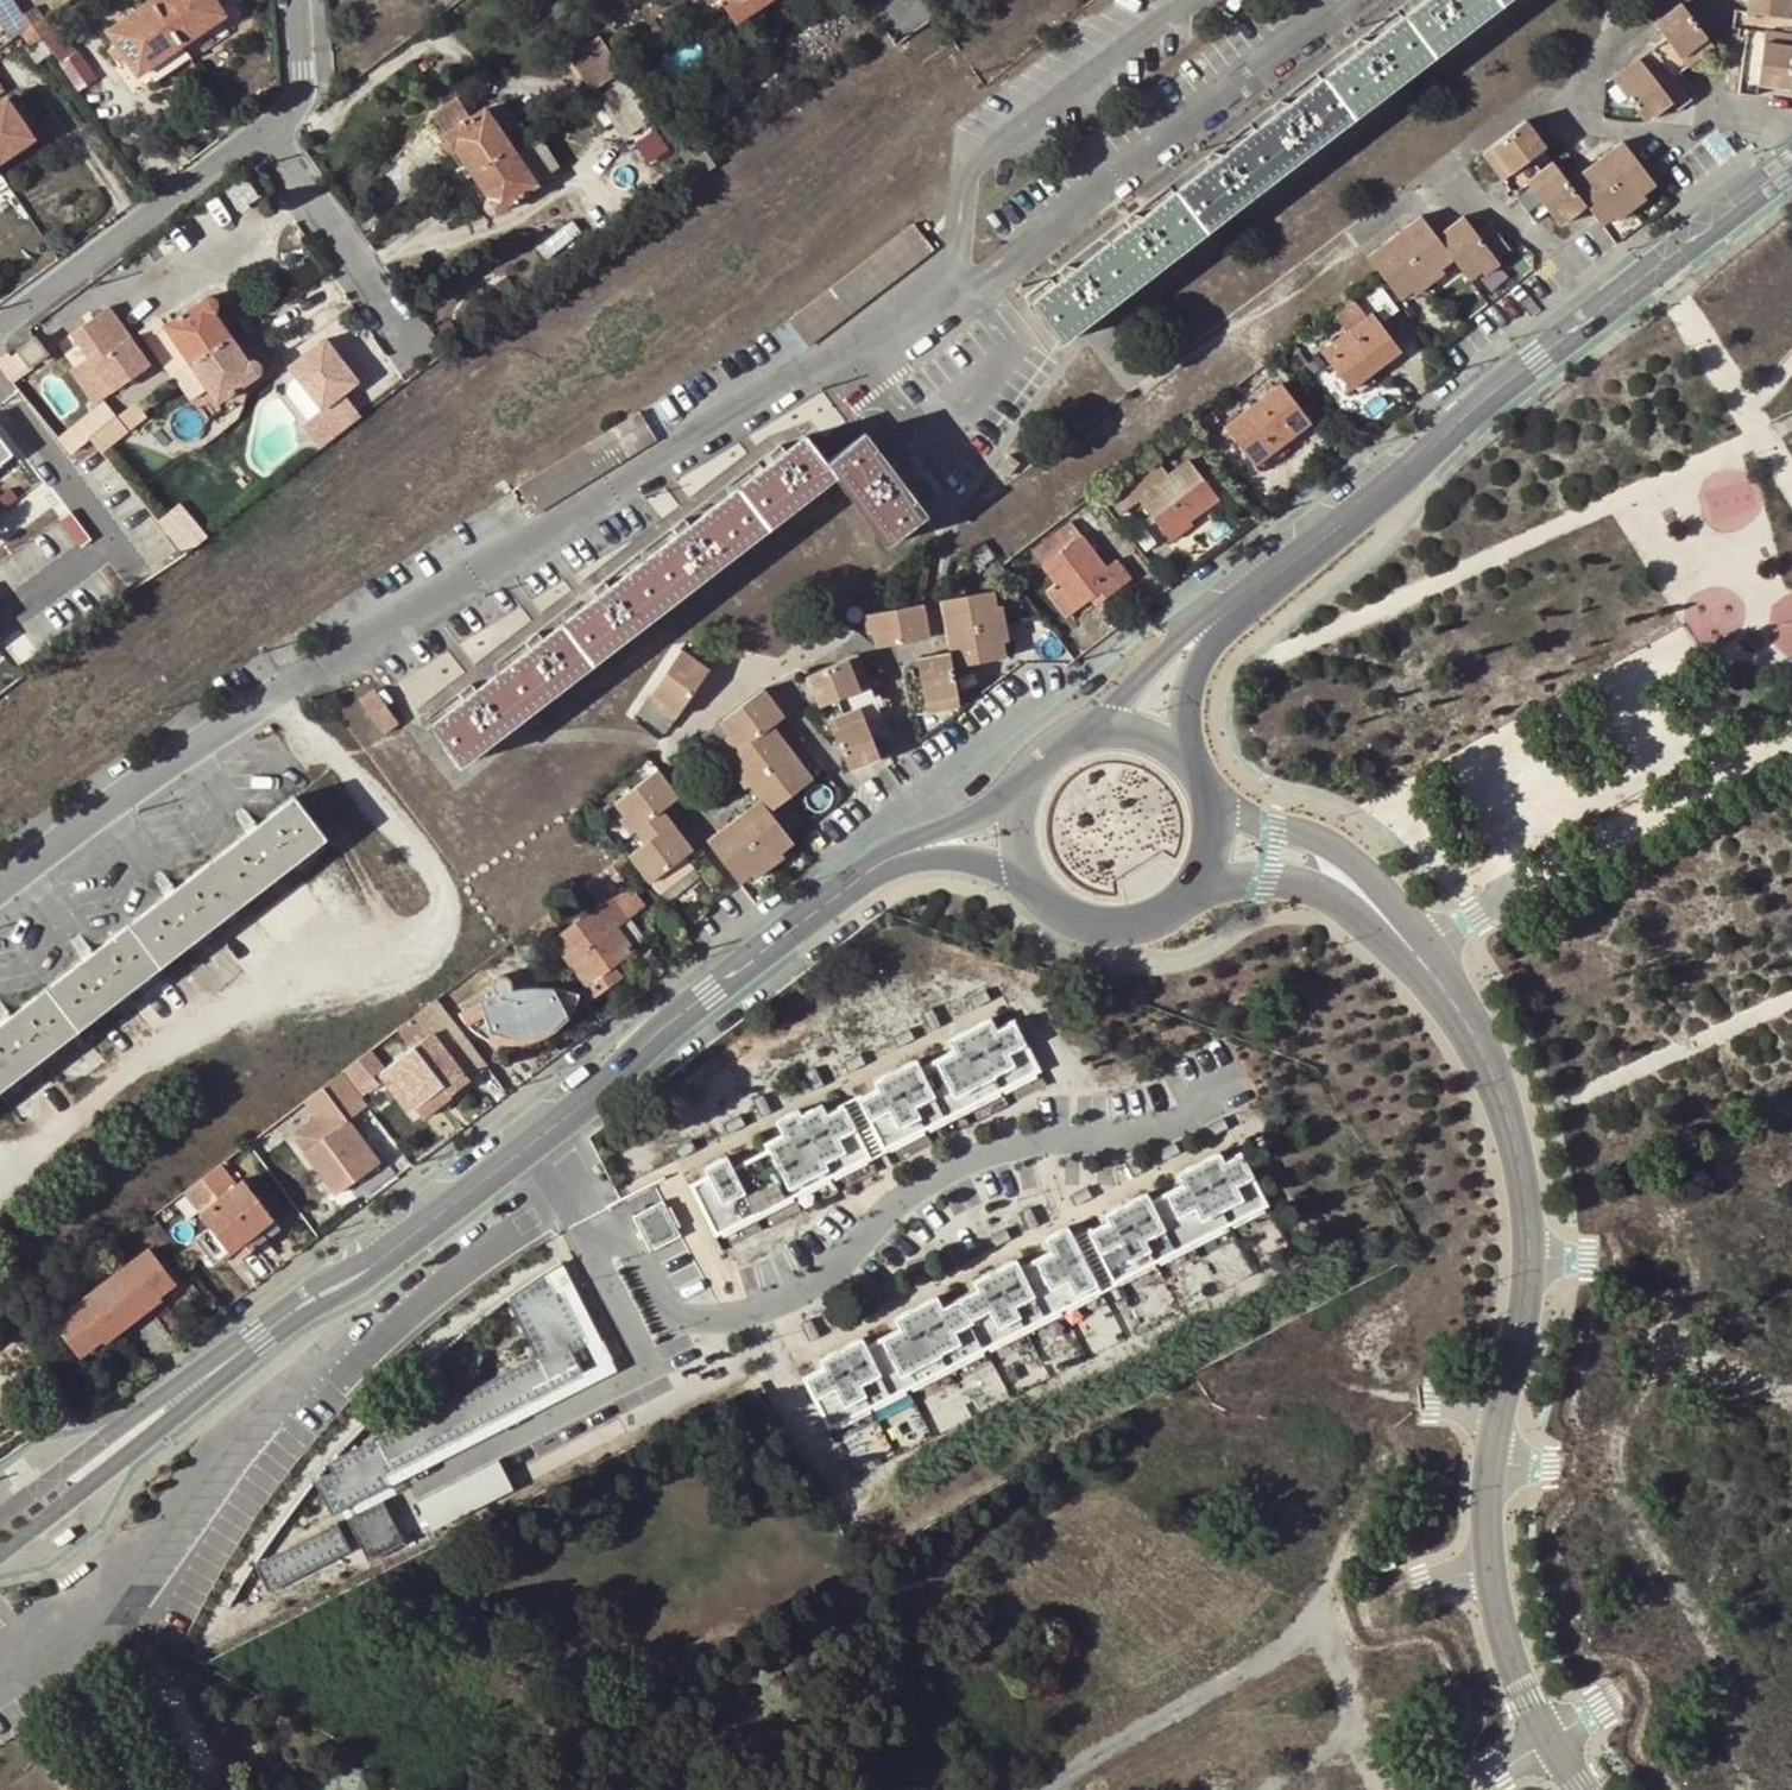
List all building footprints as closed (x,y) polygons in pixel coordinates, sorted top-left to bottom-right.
[(17,0),(0,0),(0,14),(15,36),(27,28),(33,24),(17,0)] [(157,0),(150,0),(109,28),(140,74),(145,71),(157,84),(196,55),(187,43),(157,0)] [(187,43),(219,19),(227,14),(218,0),(157,0),(187,43)] [(768,0),(717,0),(719,4),(723,1),(737,21),(768,0)] [(1356,116),(1508,0),(1429,0),(1374,42),(1363,39),(1356,44),(1362,52),(1326,78),(1356,116)] [(1791,33),(1791,0),(1748,0),(1747,8),(1736,6),(1733,26),(1746,28),(1791,33)] [(1674,76),(1713,47),(1680,4),(1650,24),(1661,39),(1610,79),(1643,122),(1670,101),(1677,111),(1691,100),(1674,76)] [(31,8),(25,11),(33,24),(39,20),(31,8)] [(219,19),(187,43),(196,55),(228,32),(219,19)] [(39,20),(33,24),(41,34),(45,31),(39,20)] [(45,31),(41,34),(54,53),(70,43),(56,23),(45,31)] [(41,34),(33,24),(27,28),(33,39),(41,34)] [(1791,77),(1791,33),(1746,28),(1745,36),(1744,40),(1739,90),(1757,93),(1759,81),(1791,85),(1791,77)] [(1743,42),(1744,40),(1745,36),(1744,33),(1742,31),(1739,29),(1737,29),(1734,29),(1732,31),(1730,33),(1729,35),(1729,38),(1730,41),(1732,43),(1734,44),(1737,45),(1740,44),(1743,42)] [(586,77),(593,87),(621,68),(605,46),(600,50),(592,40),(582,47),(597,69),(586,77)] [(621,68),(593,87),(595,91),(599,89),(609,102),(616,97),(641,134),(659,121),(621,68)] [(1060,342),(1356,116),(1326,78),(1294,104),(1283,101),(1276,106),(1282,114),(1226,155),(1216,153),(1208,158),(1214,165),(1145,218),(1134,215),(1127,220),(1132,228),(1080,268),(1069,265),(1062,272),(1067,279),(1031,305),(1060,342)] [(445,134),(470,116),(455,97),(431,114),(445,134)] [(35,137),(7,98),(0,103),(0,161),(35,137)] [(454,148),(472,175),(512,147),(484,106),(470,116),(445,134),(442,136),(440,139),(439,141),(439,144),(442,149),(445,151),(449,150),(454,148)] [(1503,184),(1533,161),(1531,159),(1543,148),(1523,123),(1481,155),(1503,184)] [(1623,143),(1594,165),(1626,207),(1628,206),(1642,195),(1655,185),(1623,143)] [(512,147),(472,175),(488,198),(485,200),(483,203),(483,206),(484,208),(486,211),(489,213),(492,213),(500,210),(538,185),(512,147)] [(1626,207),(1594,165),(1570,184),(1552,162),(1541,172),(1533,161),(1503,184),(1506,187),(1507,189),(1534,224),(1547,214),(1557,227),(1584,207),(1601,227),(1614,217),(1626,207)] [(1504,187),(1501,186),(1497,186),(1495,187),(1493,190),(1492,193),(1492,196),(1493,198),(1493,200),(1496,200),(1499,201),(1502,201),(1504,200),(1506,198),(1507,196),(1508,193),(1507,189),(1506,187),(1504,187)] [(1642,195),(1628,206),(1633,213),(1647,202),(1642,195)] [(1619,224),(1631,214),(1626,207),(1614,217),(1619,224)] [(1394,237),(1409,255),(1438,233),(1424,214),(1394,237)] [(1465,216),(1440,235),(1457,257),(1474,278),(1487,268),(1499,259),(1510,251),(1489,223),(1478,231),(1465,216)] [(1489,223),(1510,251),(1514,248),(1493,221),(1489,223)] [(810,347),(937,252),(916,225),(791,319),(810,347)] [(1438,233),(1409,255),(1428,280),(1443,269),(1457,257),(1440,235),(1438,233)] [(1368,256),(1383,276),(1409,255),(1394,237),(1368,256)] [(1409,255),(1383,276),(1401,299),(1413,290),(1428,280),(1409,255)] [(1504,264),(1499,259),(1487,268),(1491,273),(1504,264)] [(1443,269),(1428,280),(1432,286),(1448,275),(1443,269)] [(1432,286),(1428,280),(1413,290),(1418,296),(1432,286)] [(165,324),(192,362),(230,335),(215,312),(216,307),(217,304),(216,300),(214,298),(211,296),(206,296),(165,324)] [(1367,318),(1352,299),(1333,313),(1348,333),(1323,352),(1351,389),(1370,373),(1401,351),(1372,314),(1367,318)] [(146,365),(105,307),(68,333),(85,358),(109,392),(146,365)] [(230,335),(192,362),(219,401),(260,372),(261,369),(261,364),(259,360),(255,359),(252,358),(248,359),(230,335)] [(305,426),(322,447),(364,415),(347,392),(361,381),(328,338),(292,365),(326,410),(305,426)] [(44,359),(33,345),(18,357),(29,370),(44,359)] [(85,358),(68,369),(93,404),(109,392),(85,358)] [(192,362),(176,373),(210,421),(225,410),(219,401),(192,362)] [(121,408),(171,382),(164,367),(113,394),(121,408)] [(1378,383),(1370,373),(1351,389),(1358,397),(1378,383)] [(1282,442),(1285,446),(1315,423),(1285,384),(1227,428),(1253,463),(1282,442)] [(103,400),(77,421),(88,435),(116,416),(103,400)] [(541,513),(661,436),(642,410),(523,486),(541,513)] [(116,416),(88,435),(101,451),(127,430),(116,416)] [(867,432),(828,461),(836,472),(891,544),(929,515),(867,432)] [(836,472),(828,461),(808,436),(787,451),(781,444),(768,454),(774,462),(690,526),(684,519),(671,529),(677,536),(610,588),(604,581),(591,591),(597,598),(542,641),(537,633),(524,642),(530,649),(475,692),(470,684),(458,694),(464,702),(430,727),(458,764),(528,711),(836,472)] [(14,455),(0,437),(0,466),(14,455)] [(1291,453),(1285,446),(1282,442),(1253,463),(1256,467),(1254,468),(1260,476),(1291,453)] [(1012,459),(999,473),(1009,480),(1021,466),(1012,459)] [(1158,461),(1126,485),(1126,487),(1135,501),(1138,500),(1169,540),(1193,522),(1191,519),(1219,498),(1191,460),(1170,475),(1158,461)] [(1120,477),(1103,489),(1120,513),(1135,501),(1126,487),(1126,485),(1120,477)] [(157,523),(183,557),(205,541),(179,506),(157,523)] [(1034,551),(1043,564),(1082,536),(1072,522),(1034,551)] [(1057,583),(1076,609),(1089,598),(1094,605),(1129,578),(1115,559),(1105,567),(1082,536),(1043,564),(1057,583)] [(1015,557),(1002,567),(1013,580),(1025,570),(1015,557)] [(1055,624),(1076,609),(1057,583),(1037,598),(1055,624)] [(943,598),(949,633),(1002,623),(999,606),(995,589),(943,598)] [(926,601),(878,610),(880,630),(883,647),(933,637),(926,601)] [(999,606),(1002,623),(1009,622),(1006,605),(999,606)] [(878,610),(872,611),(874,630),(880,630),(878,610)] [(1002,623),(1005,641),(1013,640),(1009,622),(1002,623)] [(952,651),(955,666),(1008,655),(1005,641),(1002,623),(949,633),(952,651)] [(664,706),(678,715),(713,668),(683,647),(649,696),(664,706)] [(962,704),(955,666),(952,651),(921,656),(923,673),(914,674),(911,675),(910,676),(916,714),(962,704)] [(889,736),(860,657),(807,674),(820,707),(835,701),(842,715),(828,720),(848,771),(880,759),(873,741),(889,736)] [(908,674),(911,675),(914,674),(916,673),(918,671),(919,668),(919,665),(917,663),(915,661),(913,660),(910,659),(907,660),(905,662),(904,665),(903,668),(904,671),(906,673),(908,674)] [(879,699),(881,700),(884,700),(887,699),(889,697),(890,695),(890,692),(890,689),(888,687),(886,685),(883,685),(880,685),(878,687),(876,689),(875,691),(875,694),(877,697),(879,699)] [(721,721),(725,726),(764,697),(767,694),(764,690),(721,721)] [(381,692),(366,702),(385,733),(400,723),(381,692)] [(767,694),(764,697),(785,724),(788,722),(767,694)] [(761,800),(706,841),(738,883),(750,874),(780,851),(794,842),(774,815),(815,783),(775,731),(785,724),(764,697),(725,726),(736,740),(745,753),(738,758),(733,762),(744,777),(754,790),(761,800)] [(675,721),(678,715),(664,706),(660,712),(675,721)] [(745,753),(736,740),(729,745),(738,758),(745,753)] [(637,829),(644,838),(670,819),(664,810),(680,798),(658,770),(616,801),(629,818),(637,829)] [(754,790),(744,777),(739,781),(749,794),(754,790)] [(325,833),(295,796),(0,1023),(0,1084),(325,833)] [(632,833),(637,829),(629,818),(625,821),(632,833)] [(670,819),(644,838),(646,841),(630,854),(649,881),(692,847),(670,819)] [(700,858),(692,847),(649,881),(658,891),(700,858)] [(780,851),(750,874),(754,881),(785,858),(780,851)] [(631,864),(624,854),(597,875),(613,895),(629,916),(645,904),(621,873),(631,864)] [(597,875),(584,886),(599,905),(613,895),(597,875)] [(580,991),(590,1004),(623,979),(613,965),(634,949),(616,926),(629,916),(613,895),(599,905),(554,939),(569,961),(572,959),(590,983),(580,991)] [(647,940),(629,916),(616,926),(634,949),(647,940)] [(577,1000),(578,993),(565,989),(548,987),(535,985),(524,986),(516,987),(513,980),(508,976),(502,975),(494,978),(492,985),(495,993),(482,998),(468,1006),(476,1017),(483,1024),(492,1030),(499,1033),(507,1035),(516,1036),(525,1036),(532,1035),(540,1033),(549,1029),(558,1023),(567,1015),(573,1007),(577,1000)] [(964,1000),(969,1011),(987,1002),(981,991),(964,1000)] [(486,1066),(436,999),(413,1017),(427,1036),(431,1034),(466,1080),(486,1066)] [(918,1015),(926,1032),(937,1027),(928,1009),(918,1015)] [(855,1100),(882,1151),(1038,1071),(1012,1020),(994,1029),(989,1018),(945,1041),(951,1051),(918,1068),(914,1061),(871,1083),(875,1090),(855,1100)] [(888,1039),(893,1049),(911,1040),(905,1030),(888,1039)] [(431,1034),(427,1036),(379,1073),(408,1111),(413,1108),(442,1086),(445,1091),(447,1089),(451,1094),(466,1080),(431,1034)] [(839,1064),(844,1075),(861,1066),(856,1056),(839,1064)] [(355,1061),(341,1072),(362,1099),(368,1094),(362,1087),(370,1081),(355,1061)] [(801,1075),(810,1092),(820,1087),(811,1070),(801,1075)] [(347,1122),(368,1107),(362,1099),(341,1072),(317,1090),(332,1109),(335,1107),(347,1122)] [(450,1096),(445,1091),(442,1086),(413,1108),(421,1119),(450,1096)] [(749,1102),(757,1119),(767,1114),(759,1096),(749,1102)] [(741,1164),(770,1208),(869,1158),(841,1104),(824,1113),(820,1105),(799,1115),(797,1110),(773,1122),(780,1135),(762,1145),(766,1152),(741,1164)] [(378,1163),(347,1122),(335,1107),(332,1109),(305,1129),(317,1143),(305,1152),(337,1194),(378,1163)] [(719,1126),(724,1136),(742,1127),(736,1117),(719,1126)] [(1204,1130),(1209,1140),(1227,1131),(1221,1121),(1204,1130)] [(675,1161),(693,1152),(687,1142),(670,1150),(675,1161)] [(1156,1154),(1161,1164),(1178,1155),(1173,1145),(1156,1154)] [(1112,1284),(1266,1206),(1239,1153),(1221,1161),(1217,1153),(1174,1175),(1179,1185),(1149,1201),(1145,1194),(1102,1216),(1105,1223),(1086,1233),(1112,1284)] [(688,1186),(714,1237),(770,1208),(741,1164),(731,1169),(725,1157),(701,1169),(705,1177),(688,1186)] [(1122,1162),(1131,1179),(1141,1174),(1132,1157),(1122,1162)] [(230,1159),(187,1189),(201,1208),(244,1178),(230,1159)] [(259,1229),(274,1218),(244,1179),(201,1214),(238,1262),(267,1239),(259,1229)] [(1068,1198),(1073,1208),(1091,1199),(1086,1189),(1068,1198)] [(662,1202),(631,1218),(649,1253),(680,1237),(662,1202)] [(1018,1214),(1027,1231),(1037,1226),(1028,1209),(1018,1214)] [(282,1227),(274,1218),(259,1229),(267,1239),(282,1227)] [(800,1377),(826,1428),(1099,1291),(1066,1226),(1043,1238),(1050,1251),(1018,1267),(1015,1259),(971,1281),(975,1288),(940,1306),(935,1296),(892,1317),(897,1328),(864,1344),(860,1337),(817,1359),(821,1366),(800,1377)] [(987,1239),(992,1249),(1009,1240),(1004,1230),(987,1239)] [(944,1252),(952,1269),(963,1264),(954,1247),(944,1252)] [(137,1291),(163,1271),(148,1250),(56,1320),(71,1340),(109,1312),(112,1317),(126,1307),(140,1296),(137,1291)] [(173,1283),(163,1271),(137,1291),(140,1296),(126,1307),(134,1318),(160,1298),(157,1294),(173,1283)] [(907,1279),(912,1289),(929,1281),(924,1271),(907,1279)] [(536,1355),(328,1462),(332,1471),(314,1480),(333,1516),(392,1486),(387,1476),(585,1375),(574,1353),(590,1344),(561,1288),(556,1291),(546,1272),(506,1297),(536,1355)] [(866,1291),(874,1308),(885,1303),(876,1286),(866,1291)] [(109,1312),(71,1340),(81,1352),(101,1337),(104,1339),(134,1318),(126,1307),(112,1317),(109,1312)] [(829,1318),(834,1328),(852,1320),(847,1310),(829,1318)] [(800,1324),(808,1341),(819,1336),(810,1319),(800,1324)] [(498,1460),(416,1502),(431,1530),(512,1488),(498,1460)] [(382,1501),(346,1519),(368,1562),(404,1544),(382,1501)] [(337,1524),(255,1566),(269,1593),(351,1551),(337,1524)] [(46,1769),(50,1777),(78,1762),(73,1753),(46,1769)] [(50,1777),(58,1789),(94,1789),(78,1762),(50,1777)]
